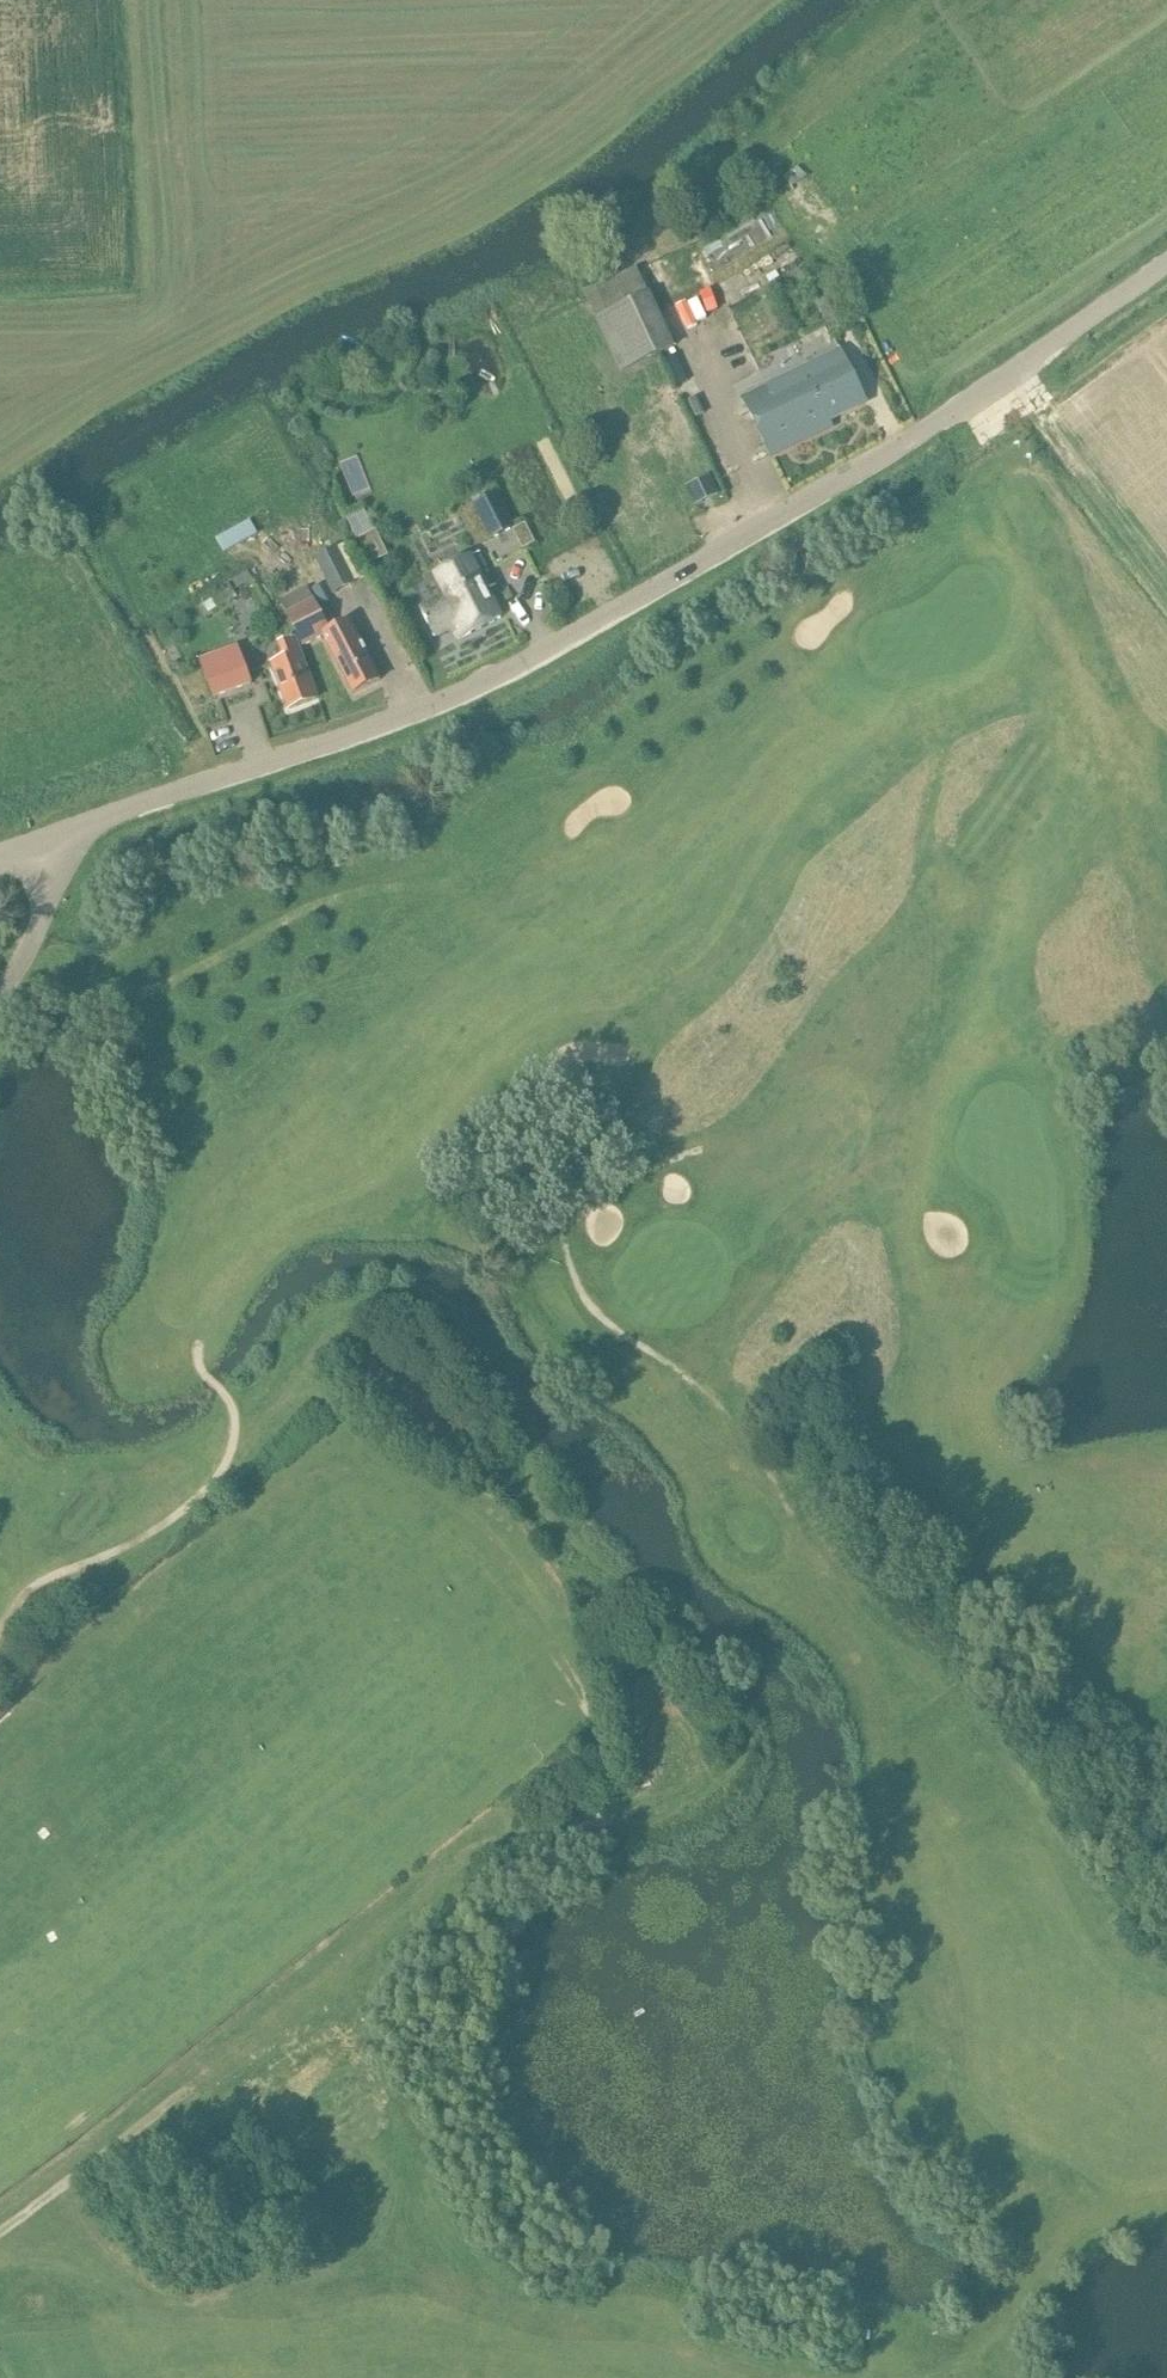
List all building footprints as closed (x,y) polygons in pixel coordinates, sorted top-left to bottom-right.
[(597,319),(621,372),(667,352),(632,271),(584,292),(597,319)] [(742,400),(760,434),(771,455),(830,424),(828,421),(866,401),(840,350),(764,389),(742,400)] [(710,476),(688,487),(696,504),(718,494),(710,476)] [(495,494),(475,504),(492,539),(503,533),(513,528),(495,494)] [(225,551),(254,534),(247,521),(216,538),(225,551)] [(525,523),(513,530),(523,550),(535,543),(525,523)] [(337,546),(316,557),(334,594),(355,583),(337,546)] [(421,607),(420,607),(435,637),(436,636),(435,636),(453,627),(459,638),(458,638),(459,639),(501,618),(500,617),(499,618),(485,590),(496,585),(480,553),(470,558),(470,557),(436,574),(437,575),(439,574),(444,584),(449,594),(422,608),(421,607)] [(249,571),(232,580),(237,589),(253,580),(249,571)] [(331,632),(314,599),(307,587),(280,601),(303,646),(323,635),(353,693),(380,679),(351,622),(331,632)] [(295,635),(282,640),(276,642),(282,658),(272,661),(289,708),(316,698),(300,655),(302,654),(295,635)] [(250,687),(235,647),(198,660),(213,700),(250,687)]
